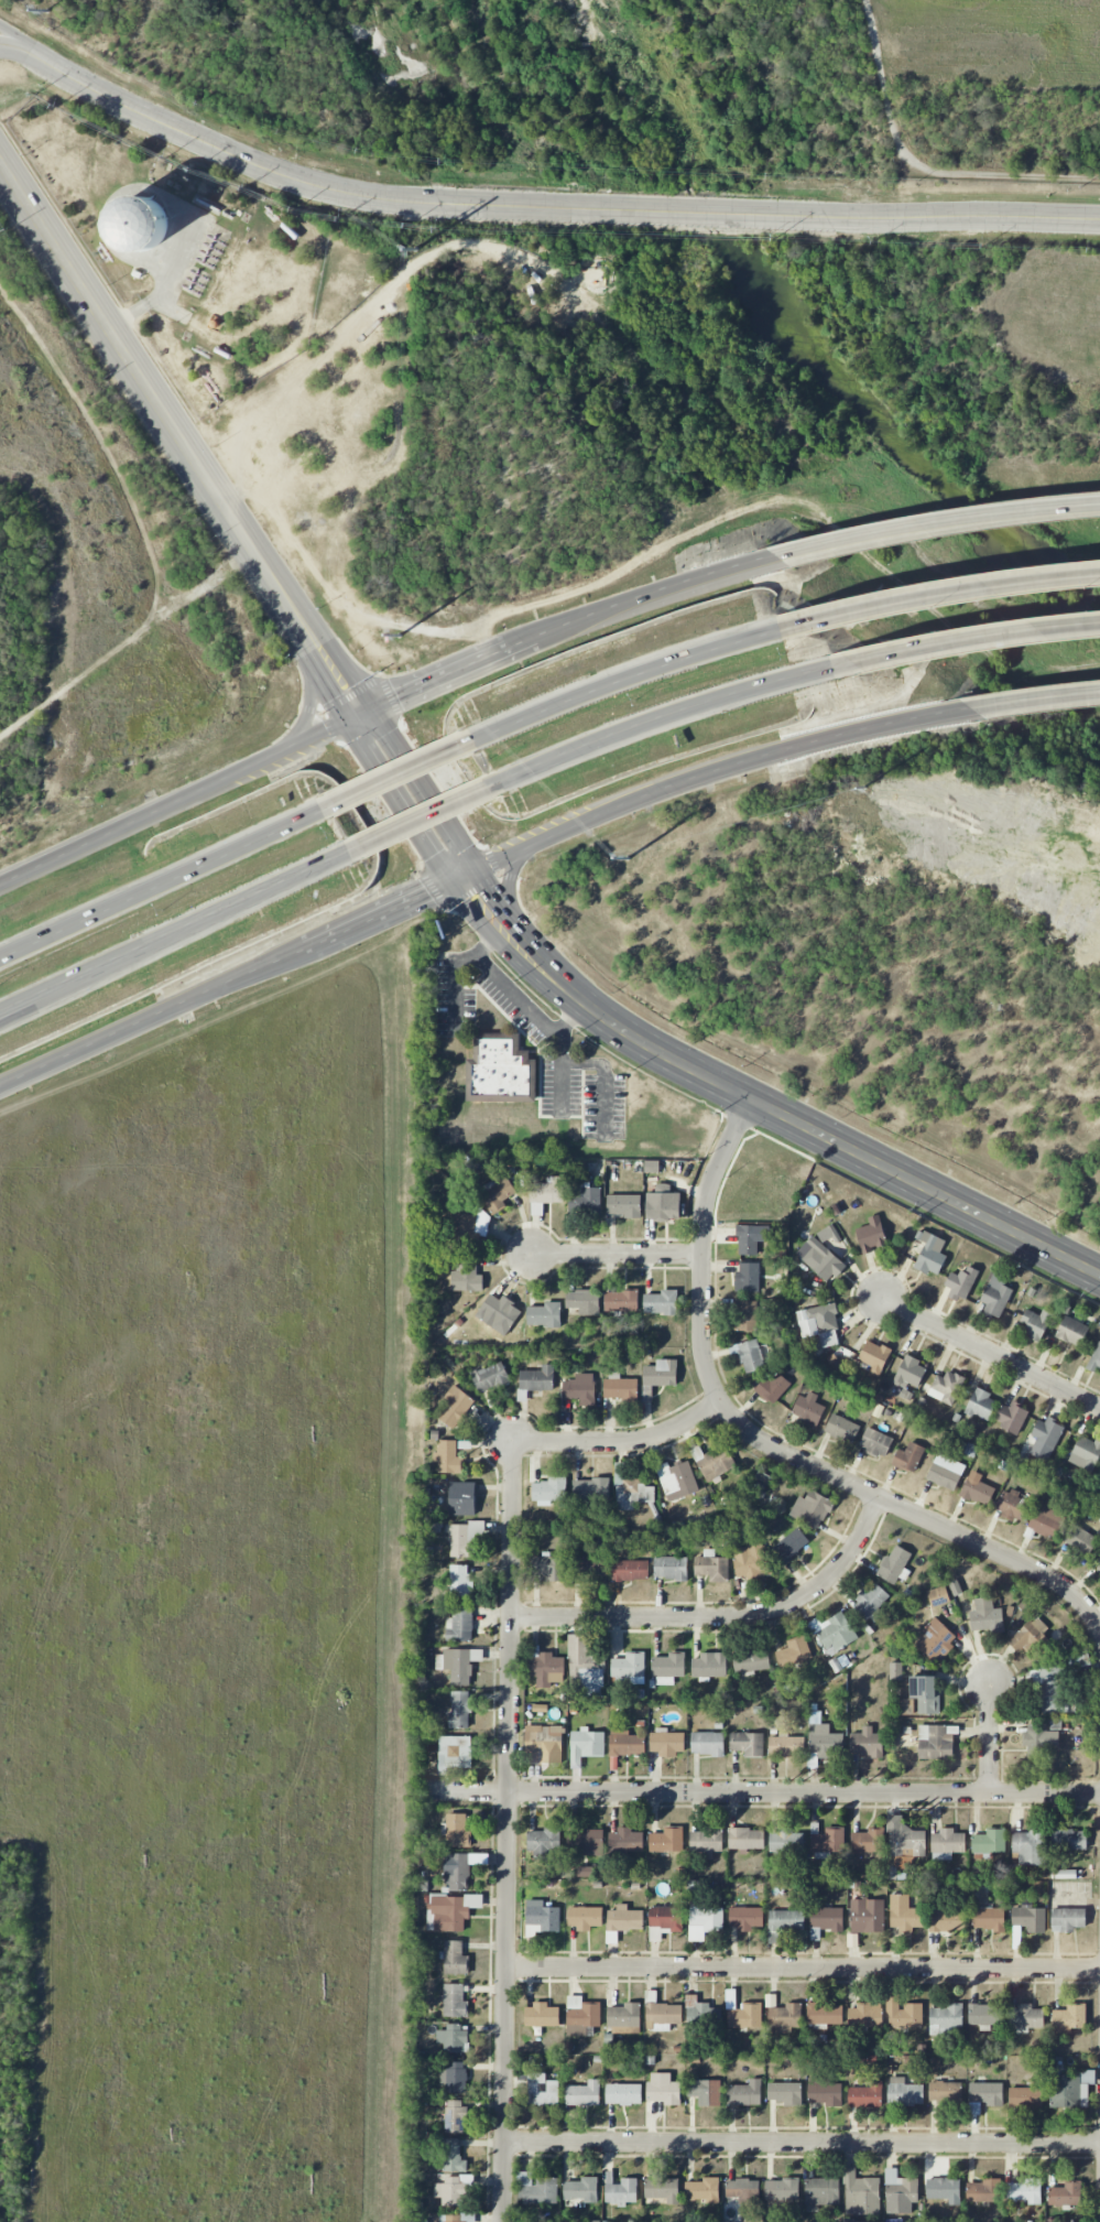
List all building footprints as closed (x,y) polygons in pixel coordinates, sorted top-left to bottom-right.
[(162,243),(167,236),(170,226),(168,216),(164,207),(157,200),(149,197),(139,196),(130,198),(122,203),(117,209),(113,218),(113,227),(116,236),(120,243),(128,249),(135,252),(144,252),(154,249),(162,243)] [(467,1101),(467,1060),(476,1060),(476,1033),(520,1033),(520,1049),(532,1049),(532,1059),(537,1059),(535,1101),(467,1101)] [(645,1173),(659,1172),(659,1161),(645,1161),(645,1173)] [(492,1215),(507,1207),(503,1201),(517,1193),(506,1175),(478,1191),(492,1215)] [(564,1203),(564,1177),(547,1177),(547,1183),(530,1183),(531,1216),(543,1216),(543,1203),(564,1203)] [(590,1182),(580,1182),(580,1191),(569,1191),(568,1212),(601,1213),(601,1188),(590,1188),(590,1182)] [(681,1193),(671,1193),(671,1184),(656,1184),(655,1193),(647,1193),(646,1220),(680,1221),(681,1193)] [(641,1196),(608,1195),(608,1214),(626,1214),(626,1218),(641,1218),(641,1196)] [(870,1225),(856,1229),(863,1255),(872,1252),(871,1249),(887,1245),(879,1215),(868,1218),(870,1225)] [(473,1248),(474,1222),(467,1222),(466,1231),(458,1230),(457,1247),(473,1248)] [(832,1237),(835,1242),(841,1238),(833,1224),(817,1233),(822,1243),(832,1237)] [(738,1255),(757,1255),(758,1242),(770,1242),(770,1226),(738,1225),(738,1255)] [(925,1243),(914,1267),(938,1277),(947,1256),(940,1253),(946,1241),(919,1229),(915,1238),(925,1243)] [(796,1254),(828,1284),(845,1265),(813,1235),(796,1254)] [(483,1291),(483,1275),(477,1275),(476,1258),(458,1259),(459,1271),(452,1271),(452,1292),(483,1291)] [(760,1263),(736,1263),(736,1292),(759,1292),(760,1263)] [(951,1290),(948,1295),(965,1303),(979,1271),(966,1265),(961,1276),(951,1272),(944,1286),(951,1290)] [(980,1301),(986,1304),(982,1313),(999,1321),(1014,1290),(1005,1286),(1008,1278),(994,1271),(980,1301)] [(677,1290),(661,1290),(661,1295),(644,1294),(643,1314),(677,1314),(677,1290)] [(599,1316),(599,1291),(566,1291),(566,1308),(579,1308),(579,1315),(599,1316)] [(604,1292),(605,1312),(639,1311),(638,1291),(604,1292)] [(522,1313),(491,1293),(479,1311),(510,1331),(522,1313)] [(756,1331),(757,1301),(736,1300),(735,1330),(756,1331)] [(527,1326),(560,1326),(561,1302),(545,1302),(545,1307),(528,1307),(527,1326)] [(796,1311),(802,1338),(819,1335),(822,1348),(842,1344),(833,1304),(796,1311)] [(1021,1320),(1029,1324),(1024,1334),(1040,1342),(1053,1314),(1043,1310),(1040,1315),(1026,1309),(1021,1320)] [(1079,1348),(1089,1327),(1065,1315),(1055,1336),(1079,1348)] [(871,1366),(868,1372),(879,1377),(891,1351),(868,1339),(858,1359),(871,1366)] [(765,1344),(758,1346),(757,1340),(729,1346),(730,1353),(740,1351),(744,1373),(770,1368),(765,1344)] [(1088,1366),(1099,1373),(1099,1342),(1088,1366)] [(909,1402),(913,1394),(905,1390),(908,1383),(918,1388),(928,1366),(905,1356),(889,1393),(909,1402)] [(470,1374),(480,1395),(511,1381),(501,1360),(470,1374)] [(677,1360),(657,1360),(657,1366),(644,1366),(643,1385),(677,1386),(677,1360)] [(520,1371),(520,1390),(554,1391),(554,1365),(542,1365),(542,1371),(520,1371)] [(756,1392),(773,1405),(791,1384),(774,1370),(756,1392)] [(944,1378),(935,1375),(928,1397),(955,1405),(964,1377),(946,1371),(944,1378)] [(606,1399),(637,1399),(638,1379),(620,1379),(620,1372),(606,1372),(606,1399)] [(563,1399),(580,1399),(580,1406),(594,1406),(595,1375),(577,1375),(577,1380),(563,1380),(563,1399)] [(443,1399),(449,1403),(438,1418),(454,1430),(476,1401),(454,1385),(443,1399)] [(999,1399),(975,1388),(965,1412),(989,1422),(999,1399)] [(791,1414),(817,1427),(826,1407),(800,1395),(791,1414)] [(1009,1408),(1001,1405),(994,1425),(1020,1434),(1029,1409),(1011,1403),(1009,1408)] [(859,1424),(831,1415),(825,1434),(853,1443),(859,1424)] [(1031,1435),(1037,1438),(1030,1454),(1048,1462),(1065,1426),(1047,1417),(1045,1423),(1038,1420),(1031,1435)] [(887,1457),(893,1436),(865,1429),(860,1449),(887,1457)] [(1093,1473),(1099,1456),(1099,1443),(1081,1434),(1068,1462),(1093,1473)] [(463,1457),(457,1457),(457,1441),(436,1440),(436,1462),(439,1462),(439,1473),(463,1474),(463,1457)] [(913,1474),(925,1448),(910,1441),(905,1452),(899,1449),(892,1464),(913,1474)] [(703,1455),(700,1446),(691,1450),(705,1482),(736,1468),(726,1445),(703,1455)] [(927,1480),(954,1491),(966,1465),(938,1453),(927,1480)] [(687,1460),(670,1467),(667,1462),(655,1467),(669,1503),(700,1491),(687,1460)] [(655,1502),(654,1487),(643,1487),(643,1479),(627,1479),(626,1462),(615,1463),(616,1498),(617,1498),(617,1511),(633,1510),(633,1503),(655,1502)] [(961,1496),(986,1505),(993,1487),(980,1483),(982,1475),(970,1470),(961,1496)] [(771,1478),(760,1471),(753,1483),(764,1490),(771,1478)] [(534,1483),(534,1506),(552,1506),(552,1501),(567,1501),(567,1477),(548,1477),(548,1483),(534,1483)] [(609,1500),(610,1479),(573,1479),(573,1499),(609,1500)] [(450,1516),(475,1516),(476,1483),(450,1482),(450,1516)] [(995,1512),(1021,1522),(1028,1502),(1018,1498),(1020,1494),(1003,1488),(995,1512)] [(789,1516),(819,1531),(834,1501),(810,1490),(805,1499),(798,1496),(789,1516)] [(1055,1540),(1065,1517),(1037,1505),(1027,1528),(1055,1540)] [(450,1525),(449,1557),(474,1558),(475,1535),(485,1535),(485,1521),(469,1521),(469,1525),(450,1525)] [(1098,1539),(1074,1524),(1064,1542),(1088,1556),(1098,1539)] [(811,1544),(799,1528),(771,1548),(782,1564),(811,1544)] [(732,1550),(739,1582),(771,1574),(763,1542),(732,1550)] [(895,1585),(899,1578),(905,1581),(910,1571),(904,1568),(912,1553),(893,1544),(877,1576),(895,1585)] [(546,1581),(565,1582),(565,1557),(532,1556),(532,1574),(546,1575),(546,1581)] [(1099,1574),(1099,1556),(1091,1565),(1099,1574)] [(607,1577),(608,1558),(573,1557),(573,1576),(607,1577)] [(688,1558),(655,1557),(655,1579),(687,1580),(688,1558)] [(695,1575),(709,1575),(709,1583),(728,1582),(728,1557),(695,1557),(695,1575)] [(648,1560),(612,1561),(613,1581),(648,1580),(648,1560)] [(469,1565),(451,1565),(450,1599),(473,1599),(473,1580),(469,1580),(469,1565)] [(890,1596),(874,1581),(852,1605),(873,1624),(884,1613),(879,1608),(890,1596)] [(931,1607),(950,1603),(946,1586),(927,1590),(931,1607)] [(1002,1608),(994,1609),(992,1597),(974,1599),(976,1611),(969,1612),(972,1633),(1004,1629),(1002,1608)] [(473,1607),(453,1607),(453,1619),(447,1618),(446,1641),(472,1642),(473,1607)] [(859,1638),(842,1611),(821,1624),(817,1618),(809,1623),(831,1656),(859,1638)] [(1008,1642),(1018,1652),(1024,1647),(1028,1651),(1051,1630),(1037,1615),(1008,1642)] [(568,1635),(569,1683),(578,1682),(578,1698),(603,1697),(602,1653),(593,1654),(593,1634),(568,1635)] [(787,1641),(788,1648),(775,1651),(779,1668),(811,1660),(806,1636),(787,1641)] [(483,1651),(436,1650),(436,1670),(451,1670),(451,1686),(471,1686),(471,1661),(483,1661),(483,1651)] [(768,1650),(733,1653),(735,1674),(771,1670),(768,1650)] [(1068,1656),(1072,1670),(1091,1665),(1088,1651),(1068,1656)] [(645,1653),(626,1652),(626,1659),(611,1659),(611,1681),(644,1682),(645,1653)] [(564,1657),(553,1657),(553,1653),(539,1653),(539,1658),(530,1658),(530,1675),(537,1676),(536,1685),(564,1686),(564,1657)] [(684,1677),(685,1654),(669,1653),(669,1657),(654,1657),(653,1684),(674,1685),(674,1677),(684,1677)] [(692,1655),(692,1678),(726,1677),(726,1654),(692,1655)] [(902,1663),(890,1663),(890,1681),(902,1680),(902,1663)] [(1045,1666),(1046,1682),(1061,1681),(1060,1665),(1045,1666)] [(918,1714),(936,1715),(937,1676),(910,1676),(910,1699),(918,1699),(918,1714)] [(1068,1683),(1046,1683),(1046,1713),(1068,1713),(1068,1683)] [(450,1728),(470,1729),(471,1692),(450,1691),(450,1728)] [(843,1734),(829,1734),(829,1725),(824,1724),(824,1711),(809,1711),(808,1753),(817,1753),(817,1758),(833,1758),(833,1754),(843,1754),(843,1734)] [(1059,1731),(1047,1731),(1047,1723),(1024,1724),(1025,1748),(1028,1748),(1028,1758),(1043,1757),(1043,1747),(1060,1747),(1059,1731)] [(563,1764),(562,1726),(527,1726),(528,1764),(563,1764)] [(872,1726),(862,1726),(862,1733),(850,1734),(850,1756),(883,1755),(882,1734),(873,1734),(872,1726)] [(959,1726),(919,1726),(918,1759),(953,1760),(954,1734),(959,1734),(959,1726)] [(684,1733),(667,1733),(667,1730),(650,1730),(650,1752),(659,1752),(659,1755),(684,1756),(684,1733)] [(604,1756),(604,1731),(580,1731),(580,1732),(571,1732),(571,1768),(581,1768),(581,1757),(604,1756)] [(724,1732),(691,1733),(692,1756),(724,1755),(724,1732)] [(763,1734),(731,1733),(731,1751),(745,1751),(745,1756),(763,1757),(763,1734)] [(609,1755),(645,1756),(645,1736),(610,1735),(609,1755)] [(769,1736),(768,1756),(804,1757),(804,1737),(769,1736)] [(471,1737),(438,1737),(439,1775),(447,1775),(447,1768),(472,1767),(471,1737)] [(466,1814),(447,1814),(446,1847),(471,1847),(471,1831),(466,1831),(466,1814)] [(926,1829),(902,1828),(903,1816),(889,1815),(888,1856),(926,1856),(926,1829)] [(830,1859),(830,1852),(844,1853),(844,1829),(821,1829),(822,1824),(812,1823),(811,1859),(830,1859)] [(561,1827),(543,1827),(543,1831),(528,1831),(527,1851),(537,1852),(537,1860),(550,1860),(550,1851),(560,1851),(561,1827)] [(683,1827),(664,1827),(664,1833),(649,1833),(649,1852),(682,1852),(683,1827)] [(804,1833),(792,1833),(792,1828),(779,1827),(779,1833),(771,1833),(771,1854),(804,1855),(804,1833)] [(603,1829),(569,1828),(569,1847),(577,1847),(576,1855),(603,1856),(603,1829)] [(1046,1829),(1028,1828),(1028,1833),(1013,1833),(1012,1854),(1018,1854),(1018,1865),(1045,1866),(1046,1829)] [(764,1849),(764,1829),(729,1829),(729,1849),(764,1849)] [(868,1832),(852,1833),(852,1853),(885,1852),(884,1829),(868,1829),(868,1832)] [(1005,1829),(986,1829),(987,1835),(972,1835),(972,1854),(1006,1853),(1005,1829)] [(1087,1850),(1086,1829),(1052,1830),(1052,1851),(1087,1850)] [(643,1853),(643,1833),(632,1832),(632,1830),(609,1830),(609,1853),(643,1853)] [(932,1860),(951,1860),(951,1853),(966,1853),(966,1834),(954,1834),(954,1830),(931,1830),(932,1860)] [(722,1852),(723,1831),(690,1831),(690,1852),(722,1852)] [(446,1891),(469,1891),(468,1853),(445,1853),(446,1891)] [(482,1895),(431,1895),(431,1932),(464,1932),(464,1919),(470,1919),(470,1908),(482,1908),(482,1895)] [(925,1929),(925,1900),(909,1900),(909,1895),(891,1895),(891,1930),(925,1929)] [(1012,1926),(1027,1926),(1027,1933),(1046,1933),(1045,1909),(1032,1909),(1032,1897),(1022,1897),(1022,1908),(1012,1908),(1012,1926)] [(884,1899),(851,1899),(850,1933),(884,1933),(884,1899)] [(526,1937),(536,1937),(536,1932),(560,1932),(560,1908),(544,1907),(544,1900),(526,1900),(526,1937)] [(952,1930),(965,1930),(966,1905),(930,1903),(929,1932),(951,1933),(952,1930)] [(643,1911),(627,1910),(627,1905),(617,1904),(617,1911),(608,1911),(608,1930),(643,1931),(643,1911)] [(723,1904),(689,1904),(689,1941),(704,1941),(704,1932),(723,1932),(723,1904)] [(569,1907),(568,1929),(592,1930),(592,1926),(602,1927),(603,1908),(569,1907)] [(662,1941),(661,1933),(683,1932),(682,1907),(649,1907),(650,1941),(662,1941)] [(730,1907),(734,1908),(734,1907),(747,1907),(764,1908),(764,1927),(752,1927),(752,1931),(738,1931),(738,1927),(729,1927),(730,1907)] [(843,1908),(811,1908),(811,1940),(820,1940),(820,1931),(843,1931),(843,1908)] [(1005,1930),(1005,1908),(972,1908),(972,1930),(1005,1930)] [(1086,1908),(1051,1909),(1052,1933),(1075,1932),(1075,1928),(1086,1928),(1086,1908)] [(805,1930),(804,1910),(769,1912),(769,1932),(805,1930)] [(607,1943),(617,1944),(618,1932),(607,1932),(607,1943)] [(443,1974),(469,1975),(469,1956),(463,1956),(463,1941),(445,1941),(445,1952),(443,1952),(443,1974)] [(444,2016),(469,2017),(469,2002),(464,2002),(465,1984),(444,1984),(444,2016)] [(888,2028),(923,2027),(922,2003),(901,2004),(900,1994),(887,1994),(888,2028)] [(712,2003),(698,2003),(697,1995),(686,1995),(687,2028),(711,2027),(711,2018),(712,2018),(712,2003)] [(601,2027),(600,2004),(582,2004),(582,1996),(567,1996),(568,2036),(587,2036),(587,2027),(601,2027)] [(647,2031),(670,2030),(670,2024),(682,2024),(681,2004),(656,2005),(656,2002),(646,2002),(647,2031)] [(608,2007),(608,2034),(640,2034),(640,2003),(624,2003),(624,2007),(608,2007)] [(728,2028),(762,2027),(762,2003),(742,2004),(743,2009),(728,2009),(728,2028)] [(801,2030),(801,2004),(785,2003),(784,2008),(769,2008),(769,2030),(801,2030)] [(848,2028),(882,2027),(882,2003),(856,2004),(856,2008),(847,2008),(848,2028)] [(526,2027),(560,2026),(559,2007),(548,2007),(548,2004),(525,2005),(526,2027)] [(843,2004),(807,2004),(807,2027),(827,2027),(827,2024),(843,2024),(843,2004)] [(968,2025),(980,2025),(980,2031),(990,2031),(990,2025),(1004,2025),(1005,2005),(969,2005),(968,2025)] [(1043,2028),(1044,2009),(1033,2009),(1033,2006),(1010,2005),(1009,2031),(1028,2032),(1028,2028),(1043,2028)] [(1086,2005),(1068,2005),(1067,2010),(1053,2010),(1052,2033),(1071,2034),(1071,2028),(1085,2029),(1086,2005)] [(929,2035),(952,2035),(952,2029),(962,2029),(963,2007),(930,2007),(929,2035)] [(437,2030),(437,2043),(444,2043),(444,2053),(467,2054),(467,2030),(464,2030),(464,2025),(447,2025),(447,2030),(437,2030)] [(466,2093),(466,2062),(446,2062),(446,2093),(466,2093)] [(1051,2107),(1088,2108),(1088,2085),(1095,2085),(1095,2071),(1081,2071),(1081,2076),(1051,2075),(1051,2107)] [(559,2106),(559,2081),(545,2080),(546,2073),(529,2073),(528,2105),(559,2106)] [(842,2107),(842,2084),(831,2084),(831,2077),(808,2077),(808,2103),(825,2103),(825,2107),(842,2107)] [(924,2085),(905,2085),(905,2077),(889,2077),(889,2105),(924,2105),(924,2085)] [(566,2086),(566,2105),(600,2106),(600,2080),(588,2079),(588,2086),(566,2086)] [(727,2085),(727,2105),(761,2105),(761,2079),(749,2079),(749,2085),(727,2085)] [(720,2080),(687,2081),(687,2097),(699,2097),(699,2107),(721,2106),(720,2080)] [(849,2107),(882,2107),(882,2081),(850,2081),(849,2107)] [(680,2104),(680,2082),(647,2082),(647,2103),(680,2104)] [(929,2101),(961,2102),(962,2083),(929,2082),(929,2101)] [(1009,2088),(1008,2108),(1043,2109),(1043,2082),(1031,2082),(1031,2088),(1009,2088)] [(801,2084),(768,2083),(767,2103),(801,2104),(801,2084)] [(1003,2106),(1003,2083),(969,2083),(969,2102),(987,2102),(987,2107),(1003,2106)] [(641,2084),(606,2085),(606,2105),(642,2104),(641,2084)] [(465,2101),(446,2100),(445,2133),(464,2133),(464,2120),(465,2120),(465,2101)] [(467,2172),(467,2160),(460,2160),(461,2139),(443,2138),(442,2171),(467,2172)] [(879,2178),(856,2178),(856,2167),(844,2167),(845,2215),(880,2214),(879,2178)] [(912,2213),(911,2203),(918,2203),(918,2179),(897,2179),(897,2168),(886,2169),(886,2214),(912,2213)] [(557,2178),(534,2178),(533,2172),(519,2172),(519,2204),(558,2204),(557,2178)] [(638,2181),(613,2180),(613,2172),(606,2172),(606,2205),(627,2205),(627,2203),(637,2203),(638,2181)] [(468,2206),(468,2176),(445,2176),(445,2183),(435,2183),(434,2198),(442,2198),(442,2206),(468,2206)] [(598,2203),(598,2177),(581,2177),(581,2182),(564,2182),(564,2199),(585,2200),(585,2203),(598,2203)] [(719,2178),(703,2177),(703,2182),(688,2182),(687,2202),(719,2203),(719,2178)] [(1000,2178),(983,2178),(983,2183),(967,2183),(967,2202),(1000,2202),(1000,2178)] [(1007,2183),(1007,2201),(1028,2201),(1028,2204),(1041,2204),(1041,2178),(1025,2178),(1025,2183),(1007,2183)] [(678,2179),(645,2179),(646,2199),(667,2198),(667,2204),(679,2204),(678,2179)] [(759,2180),(726,2179),(726,2198),(736,2198),(736,2204),(759,2204),(759,2180)] [(799,2200),(799,2179),(765,2180),(765,2200),(799,2200)] [(840,2205),(839,2179),(805,2179),(806,2212),(818,2212),(818,2205),(840,2205)] [(926,2179),(926,2200),(948,2199),(948,2206),(960,2206),(960,2179),(926,2179)] [(1082,2183),(1064,2182),(1064,2188),(1049,2188),(1048,2206),(1081,2206),(1082,2183)]
